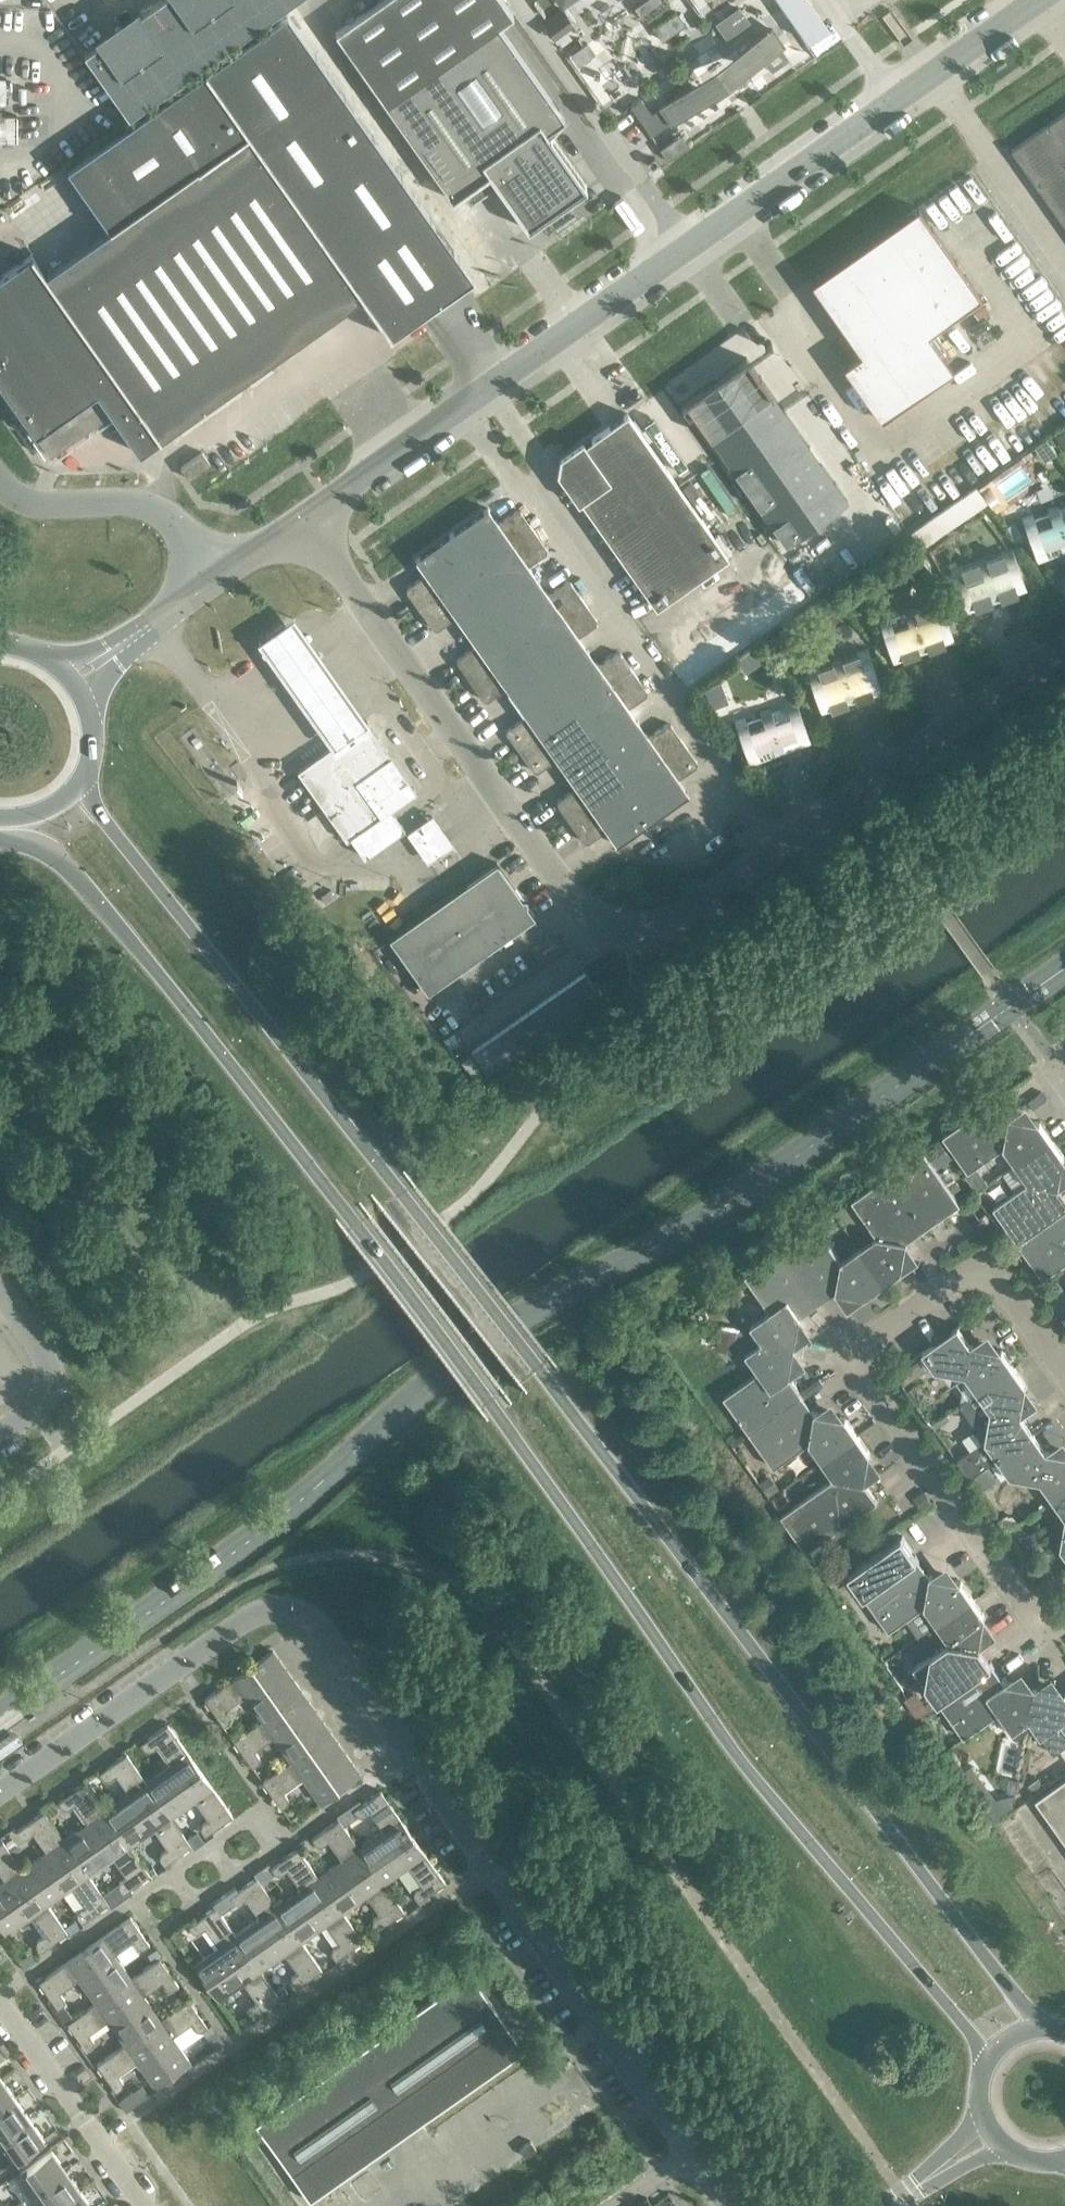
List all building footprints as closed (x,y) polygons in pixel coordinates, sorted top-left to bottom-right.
[(84,54),(129,117),(295,0),(160,0),(84,54)] [(503,0),(380,0),(335,32),(386,104),(385,105),(452,199),(489,173),(528,228),(550,213),(555,220),(551,222),(552,223),(573,209),(572,208),(568,210),(563,203),(585,188),(546,132),(565,119),(498,25),(513,15),(503,0)] [(657,10),(664,5),(661,0),(650,0),(657,10)] [(739,8),(724,19),(735,34),(750,23),(739,8)] [(154,106),(65,169),(107,230),(45,274),(31,253),(0,275),(0,386),(49,456),(110,413),(139,454),(362,297),(390,337),(473,279),(286,13),(154,106)] [(768,29),(739,49),(752,67),(781,47),(768,29)] [(675,122),(704,101),(691,83),(662,103),(675,122)] [(1046,125),(1064,152),(1064,112),(1046,125)] [(1010,150),(1036,186),(1064,165),(1064,152),(1046,125),(1010,150)] [(1036,186),(1061,222),(1064,220),(1064,165),(1036,186)] [(980,296),(918,208),(811,283),(861,354),(843,366),(881,420),(952,370),(927,334),(980,296)] [(969,306),(978,318),(988,310),(980,299),(969,306)] [(842,504),(847,501),(746,358),(684,401),(785,544),(831,512),(830,510),(841,503),(842,504)] [(728,557),(627,414),(584,444),(582,441),(560,457),(557,474),(578,504),(581,501),(656,608),(728,557)] [(1055,438),(1063,448),(1064,447),(1064,430),(1055,438)] [(202,450),(180,466),(189,479),(211,463),(202,450)] [(1038,563),(1048,560),(1047,557),(1062,552),(1063,554),(1064,554),(1064,506),(1058,508),(1057,506),(1047,510),(1048,512),(1033,517),(1032,515),(1022,518),(1038,563)] [(498,523),(487,508),(415,559),(425,574),(407,587),(406,591),(433,629),(437,629),(455,617),(465,631),(475,645),(457,658),(457,662),(470,681),(483,700),(487,700),(505,688),(526,716),(507,729),(507,733),(533,771),(537,771),(556,759),(576,787),(557,800),(557,804),(583,842),(588,842),(606,830),(616,845),(689,793),(678,779),(696,766),(697,762),(670,724),(666,723),(648,736),(628,708),(646,695),(647,691),(620,653),(616,652),(598,665),(588,651),(578,637),(596,624),(597,620),(570,582),(566,581),(548,594),(528,566),(546,553),(547,549),(520,511),(516,510),(498,523)] [(1027,592),(1011,548),(1001,551),(1001,553),(986,559),(986,557),(975,560),(976,562),(961,568),(960,566),(950,569),(966,614),(976,610),(976,608),(991,603),(991,605),(1002,601),(1001,599),(1016,594),(1017,596),(1027,592)] [(795,579),(673,665),(686,684),(808,598),(795,579)] [(894,665),(904,661),(903,659),(918,653),(919,656),(929,652),(929,650),(944,644),(944,647),(955,643),(939,598),(929,602),(930,604),(914,609),(914,607),(903,611),(904,613),(889,618),(888,616),(878,620),(894,665)] [(335,744),(367,722),(295,617),(262,639),(335,744)] [(806,670),(822,715),(832,712),(832,709),(847,704),(847,706),(858,703),(857,700),(872,695),(873,697),(883,694),(867,649),(857,652),(857,655),(843,660),(842,658),(832,661),(832,664),(817,669),(817,667),(806,670)] [(734,721),(750,766),(760,762),(760,760),(775,755),(776,757),(786,753),(785,751),(800,746),(801,748),(811,744),(795,699),(785,703),(786,705),(771,711),(770,708),(760,712),(760,714),(745,720),(744,718),(734,721)] [(335,744),(329,748),(297,771),(346,841),(351,838),(357,847),(364,857),(404,829),(397,819),(390,810),(416,791),(367,722),(335,744)] [(535,917),(496,863),(389,938),(427,993),(535,917)] [(592,1002),(601,995),(586,973),(576,980),(592,1002)] [(576,980),(567,986),(582,1009),(592,1002),(576,980)] [(567,986),(557,993),(573,1015),(582,1009),(567,986)] [(557,993),(548,1000),(563,1022),(573,1015),(557,993)] [(548,1000),(538,1006),(554,1028),(563,1022),(548,1000)] [(538,1006),(529,1013),(544,1035),(554,1028),(538,1006)] [(529,1013),(519,1019),(535,1041),(544,1035),(529,1013)] [(519,1019),(510,1026),(525,1048),(535,1041),(519,1019)] [(510,1026),(501,1033),(516,1055),(525,1048),(510,1026)] [(491,1039),(507,1061),(516,1055),(501,1033),(491,1039)] [(482,1046),(497,1068),(507,1061),(491,1039),(482,1046)] [(472,1052),(488,1074),(497,1068),(482,1046),(472,1052)] [(996,1099),(943,1136),(968,1173),(1004,1148),(1016,1165),(1052,1140),(1039,1122),(1009,1117),(996,1099)] [(928,1148),(940,1166),(951,1158),(939,1140),(928,1148)] [(993,1208),(1018,1244),(1064,1211),(1064,1197),(1059,1188),(1064,1158),(1052,1140),(1016,1165),(1029,1183),(993,1208)] [(923,1151),(851,1201),(876,1237),(858,1249),(883,1285),(901,1273),(906,1242),(960,1204),(923,1151)] [(1018,1244),(1043,1279),(1064,1264),(1064,1211),(1018,1244)] [(815,1226),(780,1251),(817,1304),(835,1292),(865,1297),(883,1285),(858,1249),(840,1262),(815,1226)] [(780,1251),(744,1276),(769,1311),(750,1325),(763,1341),(795,1347),(799,1317),(817,1304),(780,1251)] [(958,1327),(922,1352),(935,1370),(966,1375),(978,1393),(1014,1368),(1001,1350),(971,1345),(958,1327)] [(759,1372),(724,1397),(749,1432),(802,1395),(790,1377),(795,1347),(763,1341),(746,1353),(759,1372)] [(897,1375),(905,1384),(926,1369),(919,1359),(897,1375)] [(986,1441),(957,1461),(970,1479),(998,1459),(1034,1434),(1021,1416),(1026,1386),(1014,1368),(978,1393),(961,1406),(973,1423),(988,1426),(986,1441)] [(802,1395),(749,1432),(774,1468),(810,1443),(822,1461),(858,1436),(845,1418),(815,1413),(802,1395)] [(998,1459),(1011,1477),(1041,1482),(1053,1500),(1064,1492),(1064,1455),(1046,1452),(1034,1434),(998,1459)] [(835,1478),(781,1516),(807,1552),(878,1502),(865,1484),(870,1453),(858,1436),(822,1461),(835,1478)] [(1053,1500),(1064,1516),(1064,1492),(1053,1500)] [(902,1537),(849,1574),(889,1631),(906,1619),(919,1637),(973,1599),(960,1581),(930,1576),(902,1537)] [(931,1655),(914,1667),(939,1702),(993,1665),(980,1647),(985,1617),(973,1599),(919,1637),(931,1655)] [(280,1661),(273,1650),(250,1666),(257,1677),(280,1661)] [(287,1671),(280,1661),(257,1677),(265,1687),(287,1671)] [(993,1665),(939,1702),(964,1738),(1000,1713),(1013,1732),(1030,1720),(1035,1688),(1005,1683),(993,1665)] [(279,1708),(272,1697),(265,1687),(257,1677),(250,1666),(204,1699),(223,1726),(230,1721),(230,1716),(225,1709),(245,1696),(262,1720),(279,1708)] [(295,1681),(287,1671),(265,1687),(272,1697),(295,1681)] [(302,1692),(295,1681),(272,1697),(279,1708),(302,1692)] [(1030,1720),(1041,1737),(1060,1723),(1064,1730),(1064,1693),(1035,1688),(1030,1720)] [(309,1702),(302,1692),(279,1708),(287,1718),(309,1702)] [(317,1713),(309,1702),(287,1718),(294,1729),(317,1713)] [(294,1729),(287,1718),(279,1708),(262,1720),(233,1740),(252,1767),(259,1762),(259,1757),(254,1750),(274,1737),(291,1761),(291,1762),(309,1749),(301,1739),(294,1729)] [(324,1723),(317,1713),(294,1729),(301,1739),(324,1723)] [(331,1733),(324,1723),(301,1739),(309,1749),(331,1733)] [(170,1765),(146,1782),(158,1800),(200,1770),(167,1725),(140,1744),(145,1750),(150,1751),(157,1746),(170,1765)] [(339,1744),(331,1733),(309,1749),(316,1760),(339,1744)] [(346,1754),(339,1744),(316,1760),(323,1770),(346,1754)] [(331,1781),(323,1770),(316,1760),(309,1749),(291,1762),(291,1761),(262,1781),(281,1808),(288,1804),(289,1799),(284,1792),(303,1778),(320,1803),(338,1791),(331,1781)] [(129,1794),(105,1811),(104,1811),(117,1829),(158,1800),(146,1782),(126,1754),(99,1773),(104,1779),(109,1780),(116,1775),(129,1794)] [(353,1765),(346,1754),(323,1770),(331,1781),(353,1765)] [(360,1775),(353,1765),(331,1781),(338,1791),(360,1775)] [(232,1816),(200,1770),(158,1800),(170,1817),(171,1817),(195,1800),(208,1819),(201,1824),(200,1829),(205,1835),(232,1816)] [(1036,1799),(1064,1840),(1064,1779),(1036,1799)] [(1035,1782),(1030,1786),(1033,1791),(1039,1787),(1035,1782)] [(88,1823),(64,1840),(63,1840),(76,1858),(117,1829),(104,1811),(105,1811),(85,1783),(58,1802),(62,1808),(67,1809),(74,1804),(88,1823)] [(361,1799),(337,1816),(339,1819),(346,1829),(357,1821),(358,1816),(363,1817),(370,1812),(383,1831),(359,1848),(358,1848),(371,1866),(413,1836),(380,1790),(363,1802),(361,1799)] [(988,1794),(978,1801),(992,1820),(1010,1807),(1005,1800),(995,1802),(988,1794)] [(170,1817),(158,1800),(117,1829),(129,1846),(130,1846),(154,1829),(167,1848),(160,1853),(159,1858),(164,1864),(191,1845),(186,1839),(171,1817),(170,1817)] [(47,1852),(22,1869),(34,1887),(76,1858),(63,1840),(64,1840),(44,1812),(17,1831),(21,1837),(26,1838),(33,1833),(47,1852)] [(342,1860),(318,1877),(317,1877),(330,1895),(371,1866),(358,1848),(359,1848),(346,1829),(339,1819),(312,1838),(317,1845),(321,1846),(328,1841),(342,1860)] [(129,1846),(117,1829),(76,1858),(88,1875),(113,1858),(126,1877),(119,1882),(118,1887),(123,1893),(150,1874),(130,1846),(129,1846)] [(197,1832),(186,1839),(191,1845),(193,1849),(204,1841),(197,1832)] [(445,1882),(413,1836),(371,1866),(383,1883),(384,1883),(408,1866),(421,1885),(414,1890),(413,1895),(418,1901),(445,1882)] [(12,1838),(5,1843),(10,1849),(17,1844),(12,1838)] [(34,1887),(22,1869),(3,1841),(0,1842),(0,1873),(5,1881),(0,1885),(0,1911),(34,1887)] [(301,1889),(277,1906),(276,1906),(288,1924),(330,1895),(317,1877),(318,1877),(298,1849),(271,1868),(275,1874),(280,1875),(287,1870),(301,1889)] [(88,1875),(76,1858),(34,1887),(47,1904),(71,1887),(85,1906),(78,1911),(77,1916),(81,1922),(108,1903),(88,1875)] [(266,1865),(255,1874),(262,1884),(273,1875),(266,1865)] [(383,1883),(371,1866),(330,1895),(342,1912),(367,1895),(380,1914),(373,1919),(372,1924),(377,1930),(404,1911),(384,1883),(383,1883)] [(235,1887),(213,1902),(221,1913),(234,1903),(239,1904),(246,1899),(259,1918),(235,1935),(247,1953),(288,1924),(276,1906),(277,1906),(257,1878),(237,1891),(235,1887)] [(34,1887),(0,1911),(0,1927),(5,1934),(30,1916),(44,1935),(36,1940),(36,1945),(40,1951),(67,1932),(63,1927),(47,1904),(34,1887)] [(342,1912),(330,1895),(288,1924),(301,1941),(325,1924),(339,1943),(332,1948),(331,1953),(335,1959),(362,1940),(342,1912)] [(218,1947),(193,1965),(205,1982),(247,1953),(235,1935),(215,1907),(188,1926),(193,1932),(198,1933),(205,1928),(218,1947)] [(130,1917),(84,1949),(114,1991),(131,1979),(131,1978),(114,1954),(133,1941),(138,1948),(143,1949),(149,1944),(130,1917)] [(74,1920),(63,1927),(67,1932),(70,1936),(80,1928),(74,1920)] [(301,1941),(288,1924),(247,1953),(260,1970),(284,1953),(298,1972),(291,1977),(290,1982),(294,1988),(321,1969),(301,1941)] [(114,1991),(84,1949),(39,1982),(58,2009),(64,2004),(65,1999),(60,1992),(79,1979),(96,2003),(114,1991)] [(31,1951),(19,1959),(24,1966),(36,1958),(31,1951)] [(260,1970),(247,1953),(205,1982),(218,2000),(243,1982),(256,2001),(249,2006),(248,2011),(253,2017),(280,1998),(260,1970)] [(159,1958),(131,1978),(131,1979),(114,1991),(143,2032),(160,2020),(160,2019),(143,1995),(162,1982),(167,1989),(172,1990),(178,1985),(159,1958)] [(309,2201),(336,2183),(524,2050),(469,1972),(255,2124),(309,2201)] [(283,1986),(278,1989),(282,1995),(288,1992),(283,1986)] [(143,2032),(114,1991),(96,2003),(68,2023),(87,2050),(93,2045),(94,2041),(89,2033),(108,2020),(125,2044),(125,2045),(143,2032)] [(188,2000),(160,2019),(160,2020),(143,2032),(172,2074),(190,2062),(172,2037),(191,2023),(196,2030),(201,2031),(207,2027),(188,2000)] [(215,2031),(207,2037),(215,2049),(224,2043),(215,2031)] [(172,2074),(143,2032),(125,2045),(125,2044),(97,2064),(116,2091),(122,2087),(123,2082),(118,2075),(137,2061),(155,2086),(172,2074)] [(0,2080),(0,2108),(15,2098),(6,2085),(5,2087),(0,2080)] [(142,2085),(118,2101),(126,2112),(149,2095),(142,2085)] [(15,2098),(0,2108),(0,2139),(28,2119),(22,2111),(24,2110),(15,2098)] [(28,2119),(0,2139),(0,2142),(13,2161),(44,2139),(35,2126),(33,2127),(28,2119)] [(530,2141),(519,2150),(524,2157),(536,2149),(530,2141)] [(20,2170),(25,2178),(17,2184),(26,2197),(34,2191),(35,2192),(64,2171),(58,2163),(60,2162),(51,2149),(20,2170)] [(64,2171),(35,2192),(45,2205),(58,2205),(80,2190),(71,2178),(70,2179),(64,2171)] [(80,2190),(58,2205),(89,2205),(87,2204),(89,2202),(80,2190)]
